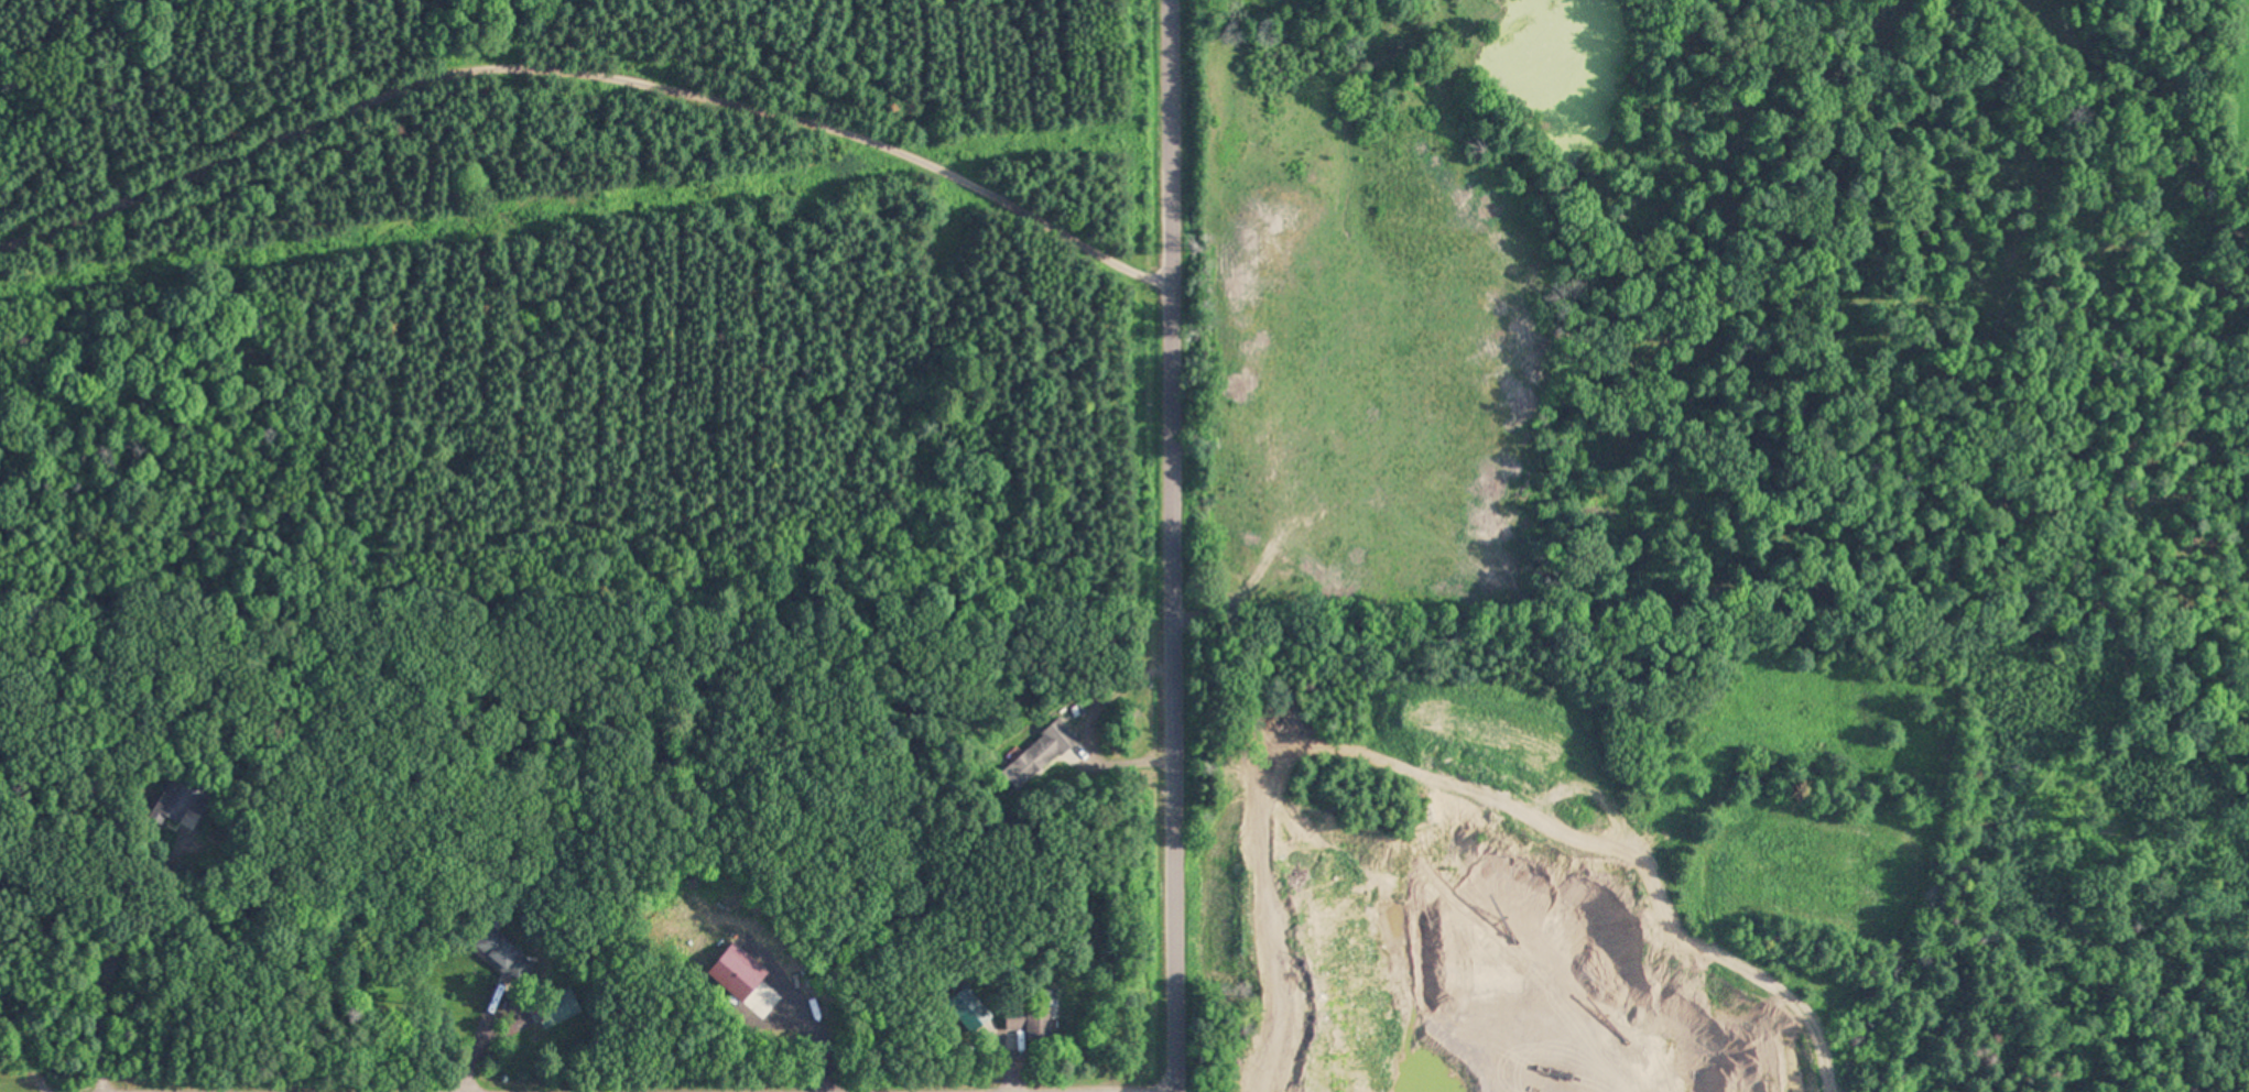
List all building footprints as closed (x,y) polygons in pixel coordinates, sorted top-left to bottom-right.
[(1002,770),(1019,791),(1080,742),(1063,720),(1002,770)] [(191,833),(206,798),(166,781),(151,815),(191,833)] [(524,954),(490,928),(474,948),(508,975),(524,954)] [(993,1019),(968,987),(947,1004),(972,1035),(993,1019)] [(546,1031),(582,1014),(570,990),(534,1008),(546,1031)] [(1007,1033),(1052,1034),(1052,1006),(1007,1006),(1007,1033)]
